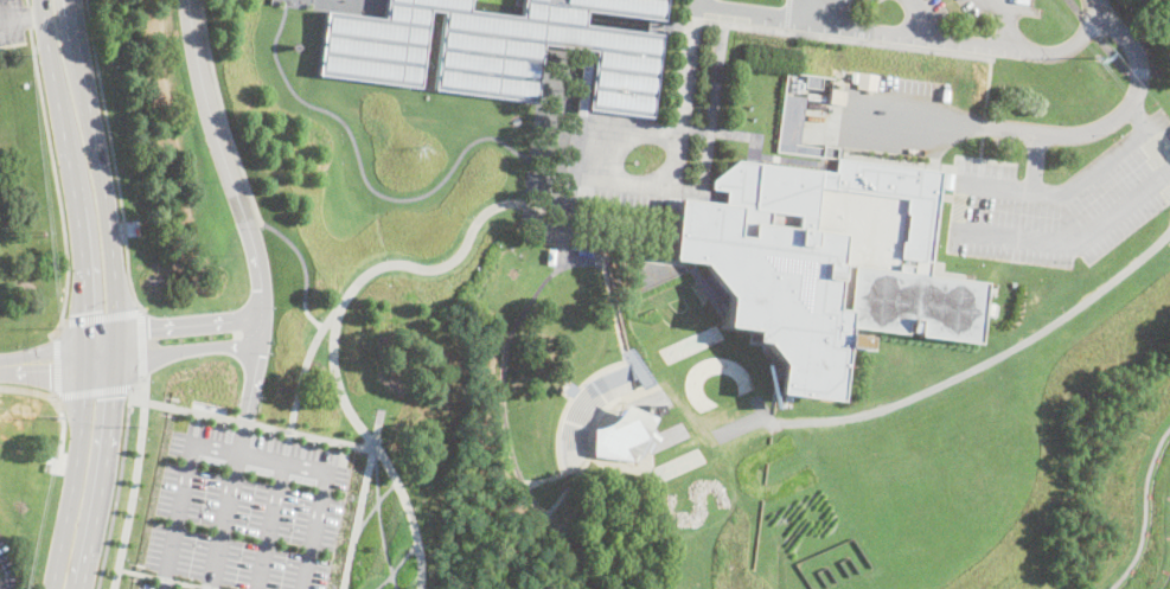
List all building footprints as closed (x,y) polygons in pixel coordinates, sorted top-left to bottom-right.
[(319,76),(341,78),(420,87),(428,24),(430,11),(443,13),(441,31),(434,87),(536,101),(543,44),(575,47),(587,50),(595,51),(588,108),(652,116),(661,34),(653,33),(587,25),(589,11),(664,20),(666,0),(524,0),(522,17),(472,11),(473,0),(387,0),(385,19),(350,14),(326,11),(319,76)] [(823,76),(820,88),(805,85),(807,73),(823,76)] [(846,90),(845,104),(830,103),(831,88),(846,90)] [(823,146),(824,143),(838,146),(836,156),(778,149),(784,92),(806,96),(800,143),(823,146)] [(940,172),(928,275),(987,283),(980,344),(918,337),(919,334),(906,332),(906,335),(844,327),(846,312),(833,310),(830,339),(844,340),(837,402),(776,395),(780,363),(765,342),(753,341),(754,329),(724,326),(728,297),(703,264),(673,261),(678,218),(676,217),(680,200),(725,205),(728,191),(712,190),(714,181),(739,161),(835,174),(837,159),(940,172)] [(954,172),(952,188),(944,187),(946,171),(954,172)] [(576,388),(570,397),(562,391),(568,382),(576,388)] [(656,416),(653,406),(663,404),(665,414),(656,416)] [(640,461),(592,459),(593,429),(602,429),(608,427),(613,423),(620,416),(625,406),(654,418),(647,434),(652,436),(640,461)]
